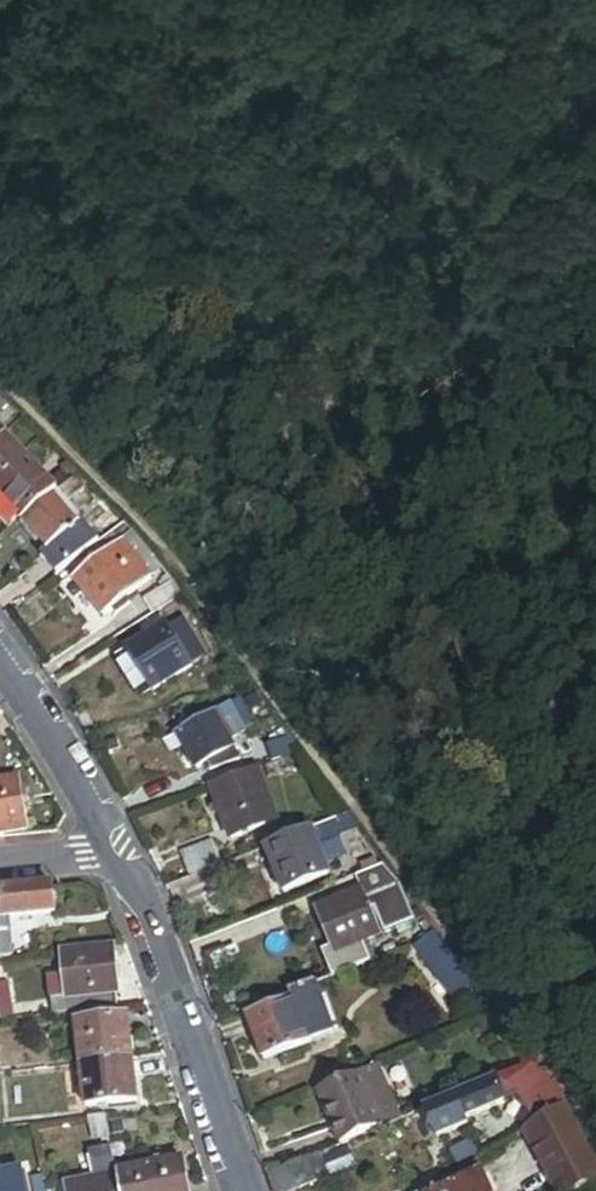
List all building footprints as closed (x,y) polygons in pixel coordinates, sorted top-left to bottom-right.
[(6,436),(0,441),(0,488),(12,477),(18,470),(29,460),(6,436)] [(29,460),(18,470),(26,478),(19,485),(12,477),(0,488),(0,491),(8,499),(25,518),(52,496),(57,492),(58,491),(29,460)] [(26,478),(18,470),(12,477),(19,485),(26,478)] [(57,576),(100,542),(70,505),(87,491),(74,477),(58,491),(57,492),(70,508),(80,519),(84,524),(79,528),(78,527),(50,551),(43,557),(57,576)] [(70,508),(57,492),(52,496),(65,512),(70,508)] [(52,496),(25,518),(24,520),(50,551),(78,527),(75,524),(65,512),(52,496)] [(8,499),(0,506),(0,513),(14,529),(24,520),(25,518),(8,499)] [(70,508),(65,512),(75,524),(80,519),(70,508)] [(75,524),(78,527),(79,528),(84,524),(80,519),(75,524)] [(146,543),(135,532),(123,541),(122,541),(148,575),(163,565),(153,551),(146,543)] [(148,575),(122,541),(74,578),(103,617),(112,610),(126,599),(151,579),(148,575)] [(207,625),(174,581),(143,604),(153,617),(207,625)] [(126,599),(112,610),(117,615),(130,605),(126,599)] [(152,637),(161,631),(157,626),(149,631),(152,637)] [(167,628),(161,631),(152,637),(125,652),(150,694),(192,669),(190,667),(185,658),(167,628)] [(194,653),(185,658),(190,667),(200,662),(194,653)] [(228,705),(213,714),(228,741),(244,732),(228,705)] [(228,741),(213,714),(176,734),(197,771),(203,767),(233,750),(228,741)] [(233,750),(203,767),(207,774),(239,762),(233,750)] [(287,761),(267,769),(271,780),(291,772),(287,761)] [(277,823),(257,771),(210,789),(217,807),(220,814),(230,842),(277,823)] [(23,835),(13,778),(0,781),(0,839),(23,835)] [(214,817),(220,814),(217,807),(211,810),(214,817)] [(311,831),(317,846),(362,833),(350,817),(318,829),(311,831)] [(311,831),(266,849),(283,893),(329,874),(317,846),(311,831)] [(181,855),(191,879),(222,866),(213,843),(181,855)] [(407,899),(381,866),(355,877),(361,891),(362,891),(371,914),(407,899)] [(55,887),(3,893),(5,912),(6,920),(9,920),(57,915),(55,887)] [(362,891),(361,891),(317,909),(332,946),(335,954),(362,943),(380,936),(371,914),(362,891)] [(415,922),(407,899),(371,914),(380,936),(415,922)] [(5,912),(0,912),(0,934),(1,934),(11,933),(9,920),(6,920),(5,912)] [(447,957),(421,923),(417,944),(437,976),(447,957)] [(11,933),(1,934),(4,959),(13,958),(11,933)] [(331,976),(370,961),(362,943),(335,954),(332,946),(320,950),(331,976)] [(119,993),(115,948),(63,953),(65,975),(68,998),(118,993),(119,993)] [(465,980),(447,957),(437,976),(451,1000),(465,980)] [(68,998),(65,975),(49,977),(52,1000),(68,998)] [(334,1033),(315,982),(290,991),(293,999),(294,999),(310,1042),(334,1033)] [(0,985),(0,996),(8,995),(7,984),(0,985)] [(119,1008),(118,993),(68,998),(52,1000),(53,1014),(119,1008)] [(0,996),(0,1012),(2,1021),(11,1019),(8,995),(0,996)] [(310,1044),(310,1042),(294,999),(293,999),(248,1016),(265,1061),(310,1044)] [(82,1065),(132,1060),(128,1018),(78,1023),(82,1065)] [(551,1088),(521,1051),(495,1078),(506,1101),(517,1096),(536,1123),(553,1093),(551,1088)] [(137,1102),(132,1060),(82,1065),(87,1107),(137,1102)] [(376,1066),(316,1092),(339,1147),(400,1121),(376,1066)] [(506,1101),(495,1078),(426,1109),(431,1121),(438,1137),(461,1127),(459,1122),(506,1101)] [(595,1172),(553,1093),(536,1123),(523,1132),(557,1190),(579,1190),(595,1172)] [(431,1121),(426,1109),(414,1114),(419,1126),(431,1121)] [(110,1126),(108,1116),(91,1118),(95,1139),(112,1136),(110,1126)] [(119,1125),(110,1126),(112,1136),(112,1137),(121,1136),(119,1125)] [(115,1150),(92,1154),(98,1183),(120,1179),(119,1175),(115,1150)] [(269,1178),(273,1190),(299,1190),(317,1183),(309,1160),(269,1178)] [(474,1162),(429,1190),(488,1190),(474,1162)] [(122,1190),(190,1190),(184,1163),(119,1175),(120,1179),(122,1190)] [(0,1174),(0,1190),(27,1190),(23,1169),(0,1174)] [(120,1179),(98,1183),(70,1188),(70,1190),(122,1190),(120,1179)]
